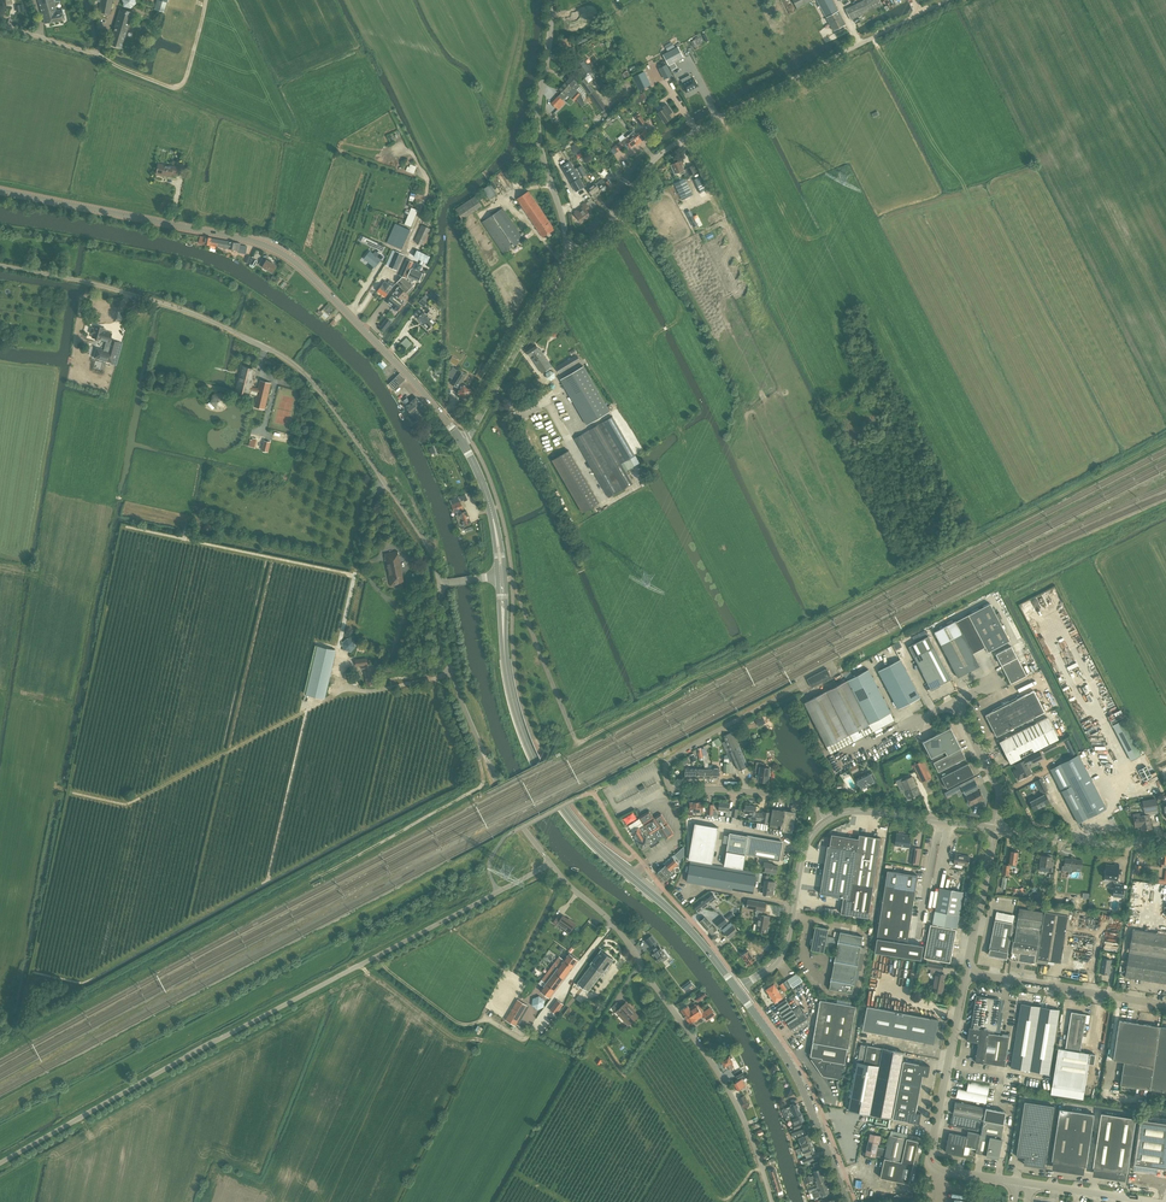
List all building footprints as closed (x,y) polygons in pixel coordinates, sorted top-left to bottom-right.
[(56,10),(53,0),(38,0),(44,23),(64,19),(61,9),(56,10)] [(98,12),(110,14),(113,0),(101,0),(98,12)] [(131,9),(136,4),(135,0),(122,0),(123,7),(131,9)] [(167,0),(157,0),(155,9),(164,12),(167,0)] [(846,24),(833,0),(817,0),(833,31),(846,24)] [(881,5),(879,0),(863,0),(845,9),(851,20),(881,5)] [(121,48),(132,13),(120,9),(109,45),(121,48)] [(695,40),(691,42),(693,47),(701,43),(704,41),(701,37),(701,35),(695,39),(695,40)] [(678,47),(663,55),(668,65),(683,57),(678,47)] [(592,78),(589,74),(593,71),(583,58),(575,64),(585,78),(588,83),(592,80),(592,78)] [(659,69),(665,79),(672,76),(666,65),(659,69)] [(644,72),(633,77),(639,90),(650,85),(644,72)] [(572,76),(566,82),(571,87),(571,88),(573,90),(574,89),(580,94),(581,95),(585,91),(581,87),(576,82),(577,81),(572,76)] [(683,83),(681,84),(686,93),(698,86),(693,77),(691,78),(690,76),(681,80),(683,83)] [(607,108),(594,90),(588,83),(585,78),(580,82),(589,94),(602,112),(607,108)] [(573,90),(571,88),(571,87),(566,82),(559,90),(562,93),(559,96),(562,100),(569,93),(572,97),(575,100),(579,96),(580,94),(574,89),(573,90)] [(563,100),(562,100),(559,96),(558,96),(552,103),(556,107),(559,109),(563,105),(560,102),(563,100)] [(672,112),(671,111),(666,104),(662,107),(663,109),(658,113),(665,123),(671,118),(669,115),(672,112)] [(640,113),(635,117),(641,125),(646,121),(640,113)] [(641,141),(650,134),(645,127),(636,134),(641,141)] [(633,131),(620,142),(624,146),(628,143),(631,147),(635,144),(636,145),(641,141),(636,134),(633,131)] [(616,153),(618,151),(624,146),(620,141),(612,148),(616,153)] [(683,165),(684,165),(681,159),(673,164),(675,167),(672,169),(675,174),(681,171),(683,173),(686,172),(683,165)] [(570,161),(561,166),(571,183),(576,192),(585,187),(580,178),(570,161)] [(178,175),(180,166),(173,165),(173,166),(159,163),(156,174),(162,175),(162,174),(172,176),(172,174),(178,175)] [(582,177),(586,174),(581,165),(577,168),(582,177)] [(690,176),(697,172),(694,165),(686,169),(690,176)] [(496,175),(503,184),(507,181),(508,183),(513,180),(511,177),(514,175),(507,166),(496,175)] [(611,183),(616,179),(611,173),(606,177),(608,180),(606,182),(603,179),(596,184),(602,191),(608,187),(610,189),(614,186),(611,183)] [(699,193),(706,189),(700,176),(693,180),(699,193)] [(682,200),(693,195),(685,178),(674,184),(682,200)] [(602,191),(596,184),(595,183),(588,189),(591,193),(593,196),(596,194),(597,196),(602,191)] [(490,185),(483,189),(487,196),(484,198),(487,201),(497,195),(490,185)] [(543,237),(555,229),(529,191),(517,199),(543,237)] [(462,218),(483,206),(476,195),(456,208),(462,218)] [(587,211),(590,209),(585,202),(582,205),(584,206),(574,213),(581,223),(591,216),(587,211)] [(406,210),(404,214),(408,216),(406,219),(404,224),(411,227),(418,210),(411,207),(410,212),(406,210)] [(503,208),(482,222),(503,254),(524,239),(503,208)] [(402,249),(410,230),(395,223),(387,243),(402,249)] [(418,243),(423,245),(431,229),(422,225),(414,241),(418,243)] [(219,247),(220,240),(201,236),(199,243),(210,246),(210,245),(219,247)] [(220,240),(219,247),(223,248),(229,249),(238,251),(238,253),(240,253),(246,254),(247,247),(243,246),(240,246),(240,244),(220,240)] [(370,252),(365,259),(366,259),(375,267),(380,260),(377,257),(379,254),(381,252),(383,252),(385,247),(381,245),(376,242),(374,247),(378,250),(379,250),(377,252),(376,251),(373,254),(370,252)] [(396,251),(393,250),(386,265),(397,270),(404,255),(396,251)] [(427,263),(430,256),(417,250),(414,256),(427,263)] [(262,267),(272,273),(276,266),(266,260),(266,261),(262,259),(259,265),(262,267)] [(407,276),(411,268),(410,268),(413,262),(407,259),(400,275),(406,278),(407,276)] [(422,273),(411,268),(407,276),(408,276),(412,278),(419,281),(422,273)] [(402,277),(397,283),(407,292),(410,289),(412,287),(412,286),(410,284),(412,278),(408,276),(406,279),(405,280),(402,277)] [(385,297),(393,286),(385,281),(377,291),(385,297)] [(403,300),(408,295),(400,287),(395,292),(394,292),(387,302),(393,307),(392,308),(396,311),(397,310),(403,303),(405,301),(403,300)] [(424,307),(428,300),(423,297),(419,303),(424,307)] [(319,313),(326,319),(335,308),(327,302),(319,313)] [(430,317),(431,318),(434,315),(430,310),(427,314),(424,311),(417,318),(423,324),(423,325),(430,317)] [(435,322),(431,318),(430,317),(423,325),(428,330),(435,322)] [(384,331),(391,322),(387,319),(380,327),(384,331)] [(91,328),(90,334),(92,334),(92,338),(106,342),(103,350),(96,348),(94,356),(93,358),(111,363),(111,362),(114,354),(117,342),(110,340),(112,334),(111,334),(108,333),(103,331),(104,328),(95,326),(94,329),(91,328)] [(408,348),(413,343),(407,337),(402,342),(408,348)] [(536,344),(526,351),(530,357),(530,356),(542,373),(545,371),(548,369),(552,366),(540,349),(539,350),(536,344)] [(571,358),(556,367),(559,374),(575,365),(571,358)] [(584,366),(561,380),(587,425),(610,411),(584,366)] [(271,383),(261,381),(259,389),(252,387),(253,383),(252,383),(253,379),(252,379),(254,370),(243,367),(241,376),(240,376),(236,391),(250,395),(250,393),(252,394),(252,395),(252,396),(253,396),(254,396),(255,396),(256,395),(257,395),(254,406),(265,409),(271,383)] [(555,378),(555,373),(550,370),(546,373),(546,378),(551,381),(555,378)] [(458,388),(466,376),(458,371),(450,383),(458,388)] [(395,390),(406,379),(400,373),(389,384),(395,390)] [(466,400),(472,390),(463,384),(457,393),(463,396),(462,397),(466,400)] [(211,394),(214,409),(226,407),(223,392),(211,394)] [(414,407),(420,402),(416,397),(410,402),(411,403),(406,407),(411,413),(412,413),(415,410),(414,409),(416,408),(414,407)] [(420,423),(417,419),(427,410),(420,402),(414,407),(416,408),(414,409),(415,410),(412,413),(411,413),(408,416),(413,422),(412,423),(415,427),(420,423)] [(632,484),(621,464),(635,455),(613,416),(574,439),(609,498),(632,484)] [(268,452),(270,442),(264,441),(262,450),(268,452)] [(582,513),(599,503),(569,450),(552,460),(582,513)] [(457,503),(452,505),(455,513),(457,512),(458,514),(456,515),(460,525),(463,523),(464,524),(471,522),(467,511),(462,512),(461,510),(464,509),(461,501),(457,503)] [(212,529),(211,525),(206,524),(202,528),(204,533),(209,533),(212,529)] [(391,586),(402,584),(396,552),(384,554),(391,586)] [(990,603),(956,621),(973,653),(985,647),(987,649),(988,652),(991,651),(1010,641),(999,620),(1002,618),(999,613),(996,614),(990,603)] [(973,653),(956,621),(934,632),(951,664),(958,677),(980,666),(973,653)] [(951,679),(935,648),(928,636),(908,646),(928,684),(927,684),(931,692),(941,686),(940,685),(951,679)] [(356,647),(354,640),(347,638),(342,644),(344,650),(351,652),(356,647)] [(318,646),(306,695),(324,699),(336,650),(318,646)] [(1026,676),(1017,657),(1011,646),(996,654),(1011,683),(1026,676)] [(367,684),(367,686),(373,686),(371,678),(373,678),(372,673),(376,673),(375,667),(374,667),(374,665),(370,666),(369,664),(368,664),(367,658),(355,660),(356,667),(363,666),(364,666),(361,667),(362,669),(364,669),(366,685),(367,684)] [(920,697),(906,670),(900,659),(878,671),(898,709),(920,697)] [(805,674),(807,677),(827,668),(826,664),(805,674)] [(811,687),(831,677),(827,669),(807,679),(811,687)] [(868,670),(847,681),(853,692),(874,680),(868,670)] [(874,680),(853,692),(858,702),(880,691),(874,680)] [(858,702),(853,692),(847,681),(804,703),(826,746),(869,724),(864,713),(858,702)] [(880,691),(858,702),(864,713),(885,702),(880,691)] [(1034,691),(985,715),(996,737),(1029,720),(1030,722),(1033,720),(1032,718),(1044,713),(1045,712),(1044,711),(1034,691)] [(885,702),(864,713),(869,724),(891,713),(885,702)] [(759,727),(765,723),(762,717),(755,720),(759,727)] [(1010,764),(1058,739),(1047,717),(999,742),(1010,764)] [(1131,760),(1141,755),(1122,720),(1113,725),(1131,760)] [(923,742),(931,758),(945,751),(947,755),(961,748),(950,727),(949,728),(930,738),(923,742)] [(726,752),(738,746),(732,732),(723,736),(726,741),(722,743),(726,752)] [(739,770),(748,766),(738,746),(726,752),(730,761),(734,760),(739,770)] [(712,769),(708,769),(708,762),(707,755),(703,756),(701,748),(697,749),(699,758),(703,758),(705,769),(704,778),(706,778),(707,779),(710,779),(710,778),(711,778),(712,769)] [(938,772),(966,758),(961,748),(944,757),(943,753),(932,759),(938,772)] [(1043,758),(1039,751),(1030,756),(1033,763),(1043,758)] [(1078,754),(1050,769),(1058,785),(1078,822),(1088,817),(1089,819),(1104,811),(1103,810),(1106,808),(1078,754)] [(724,763),(724,773),(729,773),(735,773),(730,762),(729,762),(729,759),(724,759),(724,763)] [(922,783),(931,778),(923,760),(913,765),(922,783)] [(1019,780),(1031,773),(1025,760),(1015,765),(1017,769),(1014,771),(1019,780)] [(764,781),(768,782),(770,768),(763,767),(764,763),(756,762),(755,771),(759,772),(758,781),(759,781),(759,782),(763,782),(764,781)] [(947,789),(974,775),(968,763),(941,777),(947,789)] [(1152,777),(1146,766),(1138,770),(1144,781),(1152,777)] [(698,778),(698,769),(685,768),(685,778),(698,778)] [(860,790),(876,782),(871,771),(855,780),(860,790)] [(903,778),(896,781),(898,786),(902,784),(906,792),(905,792),(908,798),(920,793),(917,787),(912,777),(904,780),(903,778)] [(976,789),(978,788),(974,780),(961,787),(965,794),(966,794),(967,796),(966,796),(968,800),(967,801),(967,802),(968,805),(970,805),(971,805),(984,798),(979,790),(977,791),(976,789)] [(946,796),(962,788),(961,787),(960,784),(944,792),(946,796)] [(1034,810),(1049,803),(1044,793),(1029,801),(1034,810)] [(1145,813),(1158,811),(1156,799),(1143,801),(1145,813)] [(692,815),(696,815),(696,802),(690,802),(690,811),(688,811),(685,811),(685,816),(692,816),(692,815)] [(729,811),(730,803),(719,802),(718,810),(726,811),(726,816),(731,817),(737,817),(738,809),(732,808),(732,811),(729,811)] [(755,812),(756,807),(745,805),(744,813),(750,814),(752,816),(751,819),(761,821),(761,822),(768,823),(770,813),(763,811),(763,814),(755,812)] [(795,814),(794,812),(773,809),(769,828),(792,832),(795,814)] [(639,844),(642,849),(649,844),(652,847),(658,843),(657,841),(665,836),(667,839),(674,834),(661,814),(654,818),(649,811),(638,818),(639,819),(628,826),(632,832),(637,840),(635,841),(638,845),(639,844)] [(623,818),(627,824),(637,817),(633,812),(623,818)] [(1134,817),(1135,827),(1138,826),(1139,825),(1141,825),(1141,828),(1142,830),(1151,829),(1149,814),(1148,815),(1146,815),(1140,816),(1134,817)] [(695,823),(688,859),(712,863),(718,827),(695,823)] [(726,851),(724,865),(743,869),(745,856),(745,855),(779,861),(782,842),(765,839),(729,833),(726,851)] [(896,834),(895,845),(902,846),(909,847),(909,844),(910,837),(904,837),(904,835),(896,834)] [(822,879),(820,894),(843,897),(840,913),(855,916),(867,918),(868,918),(868,917),(870,903),(872,894),(881,838),(859,835),(859,839),(835,835),(829,846),(828,846),(822,879)] [(679,860),(683,857),(683,848),(675,856),(679,860)] [(911,858),(910,864),(919,865),(920,859),(916,859),(918,848),(912,848),(911,858)] [(1009,876),(1009,871),(1011,871),(1011,866),(1016,866),(1016,864),(1017,864),(1018,852),(1010,851),(1008,865),(1003,865),(1002,875),(1009,876)] [(958,855),(959,854),(956,854),(954,864),(963,865),(964,864),(968,865),(970,857),(958,855)] [(1051,861),(1051,856),(1041,855),(1040,866),(1039,870),(1045,871),(1045,870),(1049,870),(1049,872),(1052,872),(1054,861),(1051,861)] [(1062,866),(1062,871),(1067,871),(1068,870),(1070,870),(1081,872),(1082,860),(1065,858),(1064,866),(1062,866)] [(670,871),(678,864),(674,859),(658,872),(665,880),(672,873),(670,871)] [(753,893),(756,872),(690,861),(687,882),(753,893)] [(772,865),(772,863),(764,862),(763,866),(766,867),(765,871),(776,874),(777,866),(772,865)] [(1106,865),(1104,878),(1111,879),(1115,883),(1114,883),(1114,884),(1113,892),(1113,896),(1122,897),(1124,885),(1120,884),(1117,879),(1119,865),(1114,864),(1114,866),(1106,865)] [(1144,867),(1141,867),(1141,865),(1136,865),(1135,873),(1143,874),(1144,867)] [(1165,869),(1163,878),(1157,877),(1157,883),(1165,884),(1165,869)] [(918,875),(891,871),(887,870),(885,887),(915,892),(918,875)] [(763,875),(761,883),(765,883),(763,893),(773,895),(775,882),(767,881),(768,876),(763,875)] [(912,909),(915,892),(885,887),(882,904),(912,909)] [(935,910),(935,911),(947,914),(959,916),(963,892),(939,888),(935,910)] [(708,905),(717,899),(713,893),(704,899),(695,907),(699,912),(709,905),(708,905)] [(764,911),(766,903),(748,900),(746,908),(756,910),(755,916),(758,917),(756,930),(767,932),(769,917),(762,915),(762,911),(764,911)] [(910,926),(912,909),(882,904),(879,921),(910,926)] [(1013,940),(1010,959),(1023,961),(1028,962),(1034,963),(1035,963),(1036,953),(1037,953),(1041,927),(1043,916),(1043,912),(1019,908),(1019,912),(1016,926),(1014,941),(1013,940)] [(946,920),(947,914),(935,911),(933,923),(937,924),(945,925),(946,920)] [(1037,959),(1036,963),(1047,964),(1047,961),(1060,963),(1068,915),(1044,911),(1042,927),(1041,927),(1037,953),(1037,959)] [(959,916),(947,914),(946,920),(958,922),(959,916)] [(563,916),(561,918),(558,916),(552,923),(556,926),(557,924),(570,933),(576,923),(572,920),(571,922),(563,916)] [(727,922),(722,916),(714,922),(719,928),(727,922)] [(712,926),(713,925),(705,917),(700,922),(707,930),(718,942),(721,940),(716,935),(719,932),(715,927),(714,928),(712,926)] [(957,928),(958,922),(946,920),(945,925),(952,926),(952,927),(957,928)] [(1007,952),(1013,923),(995,920),(989,949),(990,949),(988,955),(1007,958),(1008,952),(1007,952)] [(879,921),(877,938),(907,943),(910,926),(879,921)] [(952,929),(952,927),(952,926),(945,925),(937,924),(937,926),(930,925),(924,958),(950,963),(956,929),(952,929)] [(730,939),(739,932),(733,925),(724,932),(730,939)] [(866,948),(860,947),(862,936),(840,932),(839,939),(827,937),(828,929),(815,927),(811,950),(824,953),(825,945),(837,947),(829,989),(852,993),(853,986),(856,987),(857,982),(854,982),(856,970),(861,971),(866,948)] [(1133,929),(1129,953),(1125,977),(1165,983),(1165,934),(1133,929)] [(664,953),(658,944),(657,945),(655,942),(656,942),(651,936),(645,941),(649,947),(653,944),(656,946),(650,951),(654,956),(653,957),(657,963),(664,957),(662,954),(664,953)] [(877,938),(874,952),(918,959),(921,960),(923,945),(922,945),(920,945),(907,943),(877,938)] [(577,983),(588,992),(602,973),(603,973),(613,960),(600,950),(590,964),(591,965),(577,983)] [(748,965),(755,960),(748,951),(742,956),(748,965)] [(568,953),(563,960),(573,967),(578,960),(568,953)] [(573,967),(563,960),(559,957),(555,962),(568,973),(573,967)] [(1109,974),(1111,960),(1102,958),(1099,973),(1109,974)] [(568,973),(555,962),(550,969),(564,979),(568,973)] [(943,966),(933,964),(928,963),(927,968),(931,969),(931,971),(930,973),(931,975),(933,976),(935,977),(933,989),(942,990),(945,975),(939,974),(940,971),(942,971),(943,966)] [(564,979),(550,969),(545,974),(559,985),(564,979)] [(793,988),(803,981),(797,973),(787,980),(793,988)] [(559,985),(545,974),(541,980),(545,983),(546,983),(555,990),(559,985)] [(786,980),(779,985),(781,988),(785,986),(787,989),(786,989),(787,989),(791,987),(786,980)] [(546,983),(545,983),(540,991),(550,998),(555,990),(546,983)] [(774,984),(765,990),(767,993),(767,994),(768,996),(769,996),(770,996),(779,990),(774,984)] [(696,995),(694,996),(695,997),(697,1001),(704,996),(706,995),(703,990),(699,992),(696,995)] [(779,990),(770,996),(770,997),(770,998),(771,1000),(772,1000),(774,1003),(783,997),(779,990)] [(544,1007),(545,1000),(539,996),(533,998),(532,1006),(537,1010),(544,1007)] [(985,997),(976,996),(970,1033),(969,1033),(967,1041),(978,1043),(975,1062),(1005,1067),(1010,1036),(994,1034),(994,1031),(996,1031),(1000,1006),(1001,1000),(988,998),(989,998),(985,997)] [(508,1015),(515,1020),(518,1021),(527,1006),(517,1000),(508,1015)] [(556,1014),(563,1004),(557,1000),(550,1010),(556,1014)] [(786,1000),(776,1006),(788,1025),(804,1015),(800,1010),(798,1007),(792,1011),(786,1000)] [(853,1018),(855,1006),(820,1000),(818,1012),(853,1018)] [(638,1016),(626,1002),(616,1012),(628,1025),(638,1016)] [(687,1005),(681,1010),(683,1014),(687,1019),(701,1008),(699,1004),(697,1006),(696,1006),(695,1004),(689,1008),(687,1005)] [(1030,1071),(1040,1007),(1021,1004),(1011,1068),(1030,1071)] [(934,1044),(938,1020),(867,1006),(862,1030),(934,1044)] [(701,1008),(687,1019),(690,1023),(694,1020),(695,1021),(703,1016),(706,1020),(715,1014),(710,1007),(704,1012),(703,1011),(701,1008)] [(1049,1074),(1059,1010),(1040,1007),(1030,1071),(1049,1074)] [(566,1018),(571,1010),(568,1008),(563,1016),(566,1018)] [(848,1048),(853,1018),(818,1012),(813,1042),(847,1048),(848,1048)] [(1080,1050),(1086,1014),(1071,1012),(1065,1048),(1080,1050)] [(794,1033),(809,1023),(804,1015),(788,1025),(794,1033)] [(1150,1090),(1160,1027),(1119,1020),(1113,1060),(1124,1062),(1120,1085),(1150,1090)] [(1160,1027),(1150,1090),(1165,1092),(1165,1028),(1160,1027)] [(844,1064),(847,1048),(813,1042),(810,1056),(812,1056),(812,1059),(823,1075),(838,1077),(839,1079),(840,1079),(842,1078),(843,1077),(841,1076),(843,1064),(844,1064)] [(870,1114),(879,1066),(883,1049),(861,1044),(848,1110),(870,1114)] [(1052,1087),(1051,1093),(1083,1098),(1084,1092),(1086,1076),(1089,1063),(1093,1064),(1095,1054),(1091,1054),(1087,1053),(1058,1048),(1054,1071),(1052,1087)] [(891,1118),(903,1052),(883,1049),(879,1066),(870,1114),(891,1118)] [(730,1059),(733,1058),(731,1055),(729,1056),(721,1061),(724,1068),(727,1066),(729,1070),(734,1067),(732,1063),(733,1063),(730,1059)] [(892,1118),(919,1123),(921,1113),(915,1112),(922,1075),(928,1076),(930,1066),(903,1061),(892,1118)] [(737,1079),(744,1075),(741,1070),(734,1073),(737,1079)] [(735,1083),(734,1084),(737,1090),(745,1085),(742,1079),(741,1078),(735,1081),(735,1083)] [(985,1104),(989,1085),(971,1082),(969,1091),(961,1090),(960,1092),(958,1092),(958,1094),(959,1095),(959,1099),(985,1104)] [(794,1094),(791,1086),(783,1090),(784,1092),(786,1097),(793,1094),(794,1094)] [(744,1096),(739,1099),(744,1108),(749,1105),(744,1096)] [(982,1120),(985,1108),(955,1102),(953,1114),(982,1120)] [(1054,1106),(1025,1102),(1024,1102),(1016,1156),(1025,1157),(1024,1161),(1028,1162),(1027,1164),(1044,1167),(1054,1106)] [(787,1108),(782,1110),(784,1115),(786,1119),(792,1117),(792,1116),(800,1113),(796,1103),(790,1106),(787,1108)] [(1003,1124),(1005,1112),(991,1109),(989,1121),(1003,1124)] [(1086,1166),(1094,1114),(1059,1109),(1051,1160),(1051,1161),(1060,1162),(1059,1169),(1076,1172),(1077,1165),(1086,1166)] [(804,1121),(803,1117),(801,1113),(800,1113),(792,1116),(792,1117),(794,1124),(793,1125),(794,1129),(803,1126),(801,1122),(804,1121)] [(1092,1167),(1101,1168),(1100,1175),(1117,1178),(1125,1179),(1126,1172),(1127,1172),(1128,1172),(1127,1172),(1135,1118),(1101,1113),(1093,1167),(1092,1167)] [(981,1132),(983,1122),(952,1116),(952,1118),(951,1118),(950,1123),(951,1123),(950,1126),(981,1132)] [(1133,1169),(1156,1173),(1157,1167),(1165,1168),(1165,1123),(1140,1119),(1133,1169)] [(998,1158),(1002,1138),(1001,1138),(1003,1126),(983,1122),(981,1132),(981,1134),(968,1132),(967,1137),(949,1133),(945,1152),(975,1158),(976,1152),(986,1154),(986,1156),(998,1158)] [(803,1128),(792,1132),(793,1135),(794,1137),(798,1136),(799,1138),(798,1138),(801,1144),(811,1140),(808,1134),(804,1136),(803,1134),(805,1133),(804,1130),(803,1128)] [(913,1164),(918,1141),(907,1138),(907,1134),(891,1131),(890,1135),(889,1134),(886,1149),(881,1148),(879,1156),(884,1157),(880,1177),(909,1184),(913,1164)] [(878,1147),(880,1136),(873,1134),(873,1135),(871,1135),(869,1141),(866,1154),(875,1156),(875,1155),(879,1156),(881,1148),(878,1147)] [(802,1147),(796,1150),(797,1152),(800,1151),(803,1150),(803,1149),(813,1145),(811,1140),(801,1144),(802,1147)] [(808,1154),(815,1151),(813,1145),(803,1149),(803,1150),(805,1155),(808,1154)] [(805,1181),(824,1174),(822,1168),(820,1169),(819,1165),(811,1168),(814,1175),(810,1177),(809,1175),(803,1177),(805,1181)] [(775,1192),(781,1190),(774,1169),(768,1170),(775,1192)] [(817,1183),(826,1180),(824,1174),(805,1181),(806,1183),(815,1180),(817,1183)] [(809,1193),(828,1186),(826,1180),(817,1183),(818,1187),(808,1191),(809,1193)] [(817,1197),(821,1195),(830,1192),(828,1186),(809,1193),(809,1194),(812,1193),(815,1200),(818,1199),(817,1197)]
